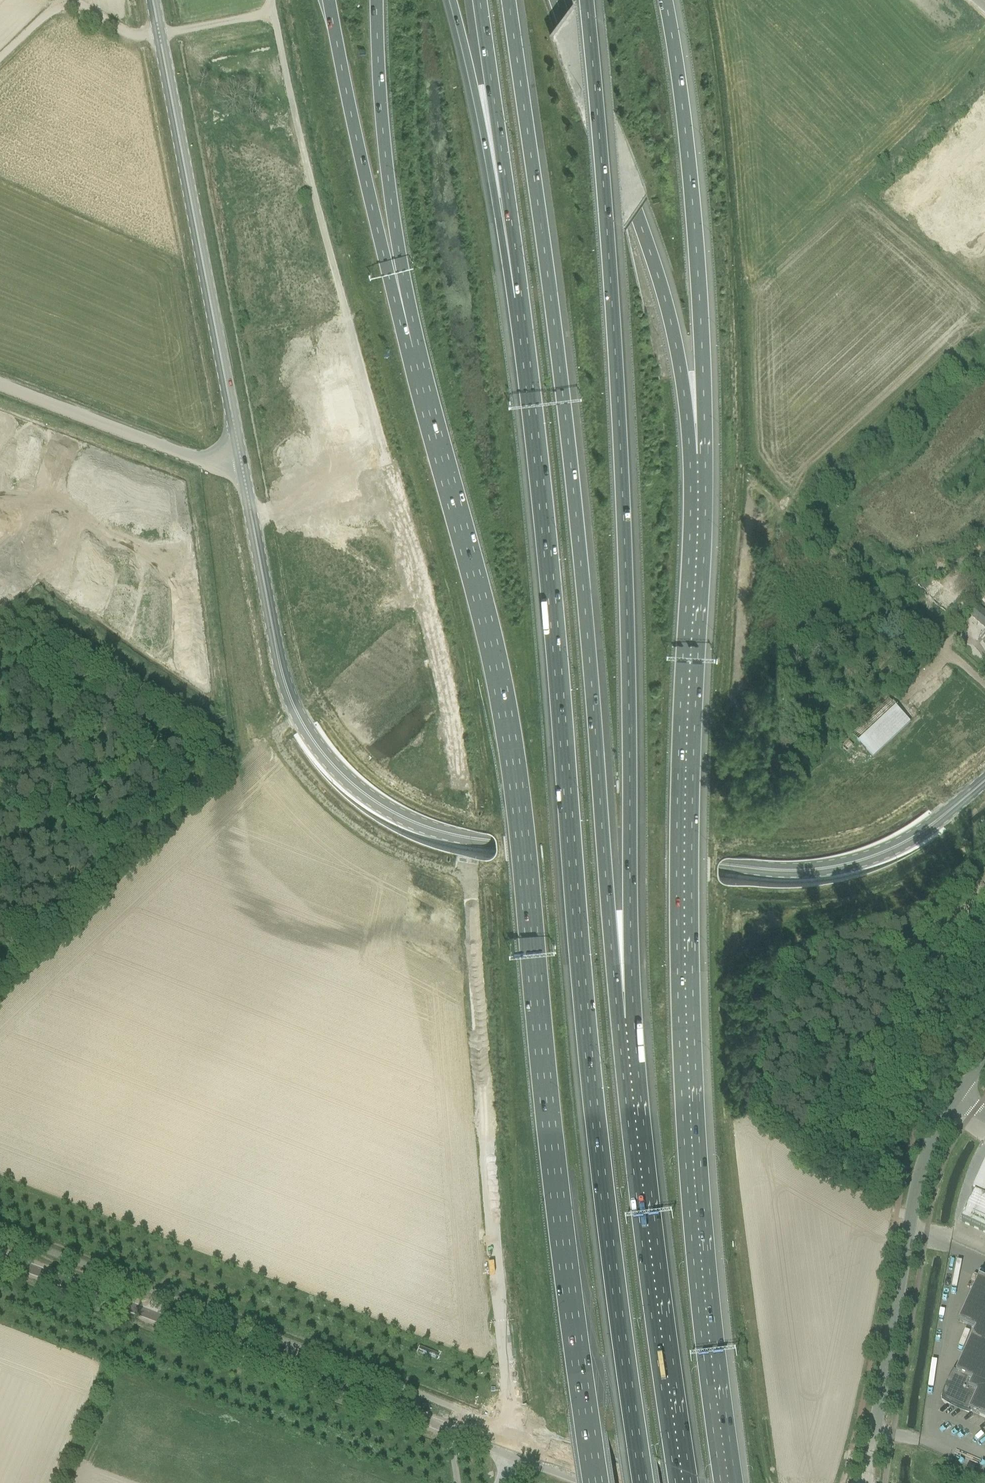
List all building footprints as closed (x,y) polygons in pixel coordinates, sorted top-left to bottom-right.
[(975,606),(969,614),(984,628),(984,613),(976,605),(975,606)] [(918,692),(926,701),(933,695),(925,686),(918,692)] [(854,732),(852,734),(873,756),(875,754),(880,749),(884,746),(902,728),(909,722),(889,700),(881,707),(858,729),(854,732)] [(972,1194),(975,1195),(971,1204),(970,1203),(962,1222),(984,1233),(984,1164),(972,1194)] [(979,1277),(959,1322),(976,1329),(956,1373),(954,1372),(955,1371),(954,1371),(950,1378),(946,1385),(944,1392),(942,1400),(941,1400),(948,1404),(954,1408),(961,1411),(969,1414),(970,1413),(968,1413),(969,1411),(984,1418),(984,1280),(979,1277)]
